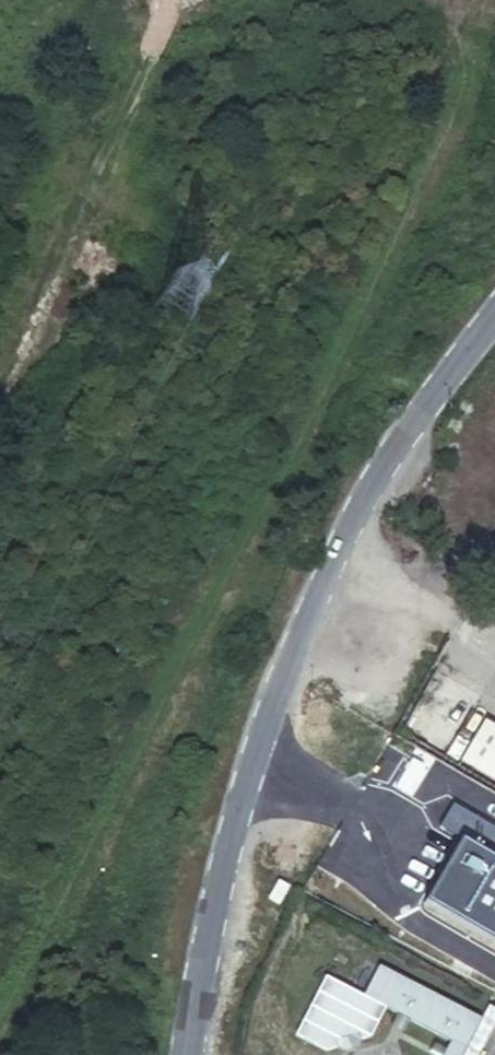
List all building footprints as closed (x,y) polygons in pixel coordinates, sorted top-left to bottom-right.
[(457,757),(494,779),(494,723),(481,715),(457,757)] [(419,757),(379,826),(494,891),(494,800),(419,757)] [(293,1024),(324,1040),(334,1037),(338,1029),(349,1026),(357,1030),(368,1027),(383,997),(448,1032),(444,1040),(438,1052),(443,1054),(455,1054),(479,1009),(377,956),(361,986),(324,966),(293,1024)] [(469,1042),(484,1047),(494,1013),(494,1007),(483,1002),(469,1042)] [(338,1029),(334,1037),(342,1041),(353,1038),(357,1030),(349,1026),(338,1029)] [(438,1052),(444,1040),(434,1035),(428,1047),(438,1052)]
